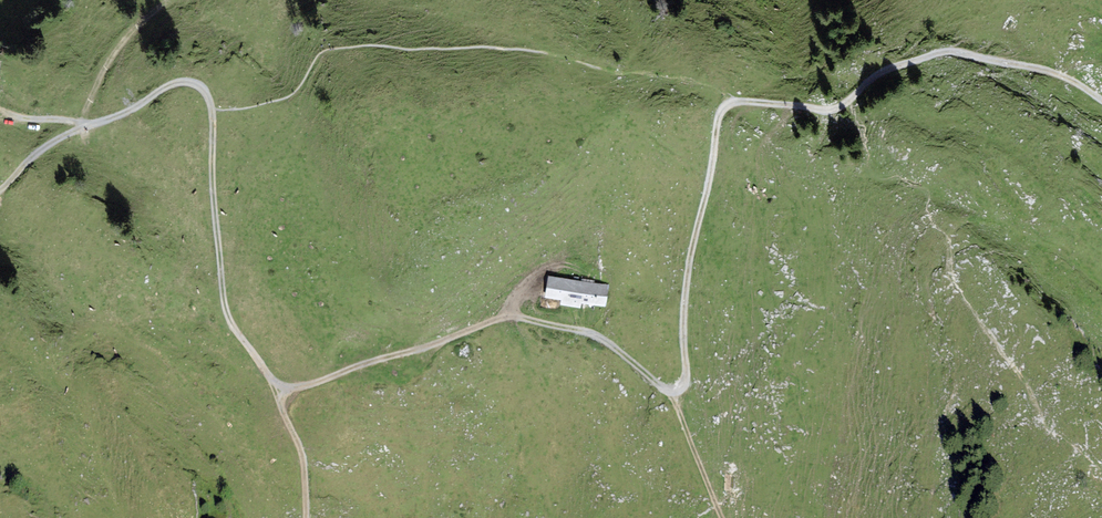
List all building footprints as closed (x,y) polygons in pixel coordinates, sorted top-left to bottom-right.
[(608,287),(550,276),(546,296),(604,307),(608,287)]
